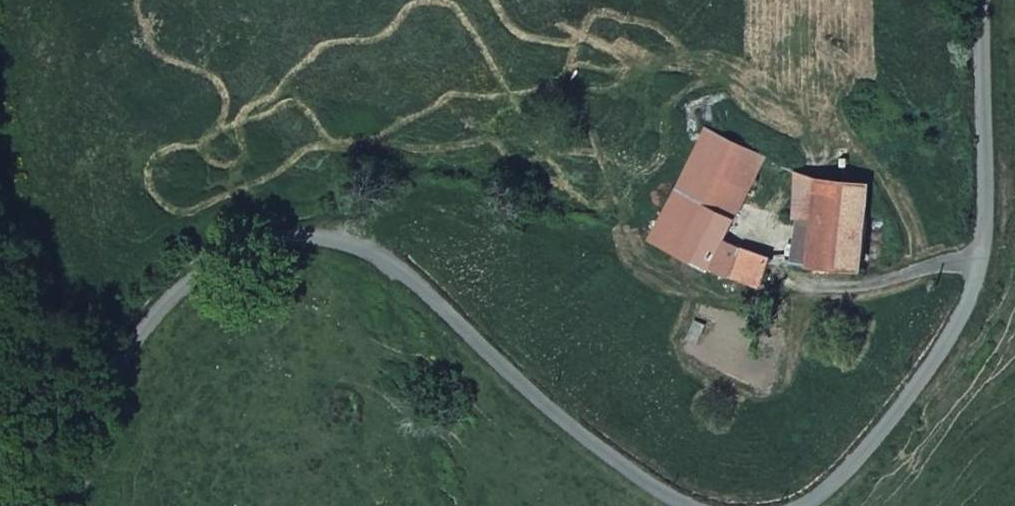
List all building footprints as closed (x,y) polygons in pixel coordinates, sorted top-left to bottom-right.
[(711,114),(646,223),(725,264),(732,251),(761,246),(769,235),(719,207),(759,141),(711,114)] [(795,202),(785,242),(834,248),(836,237),(849,175),(813,169),(804,203),(795,202)]
